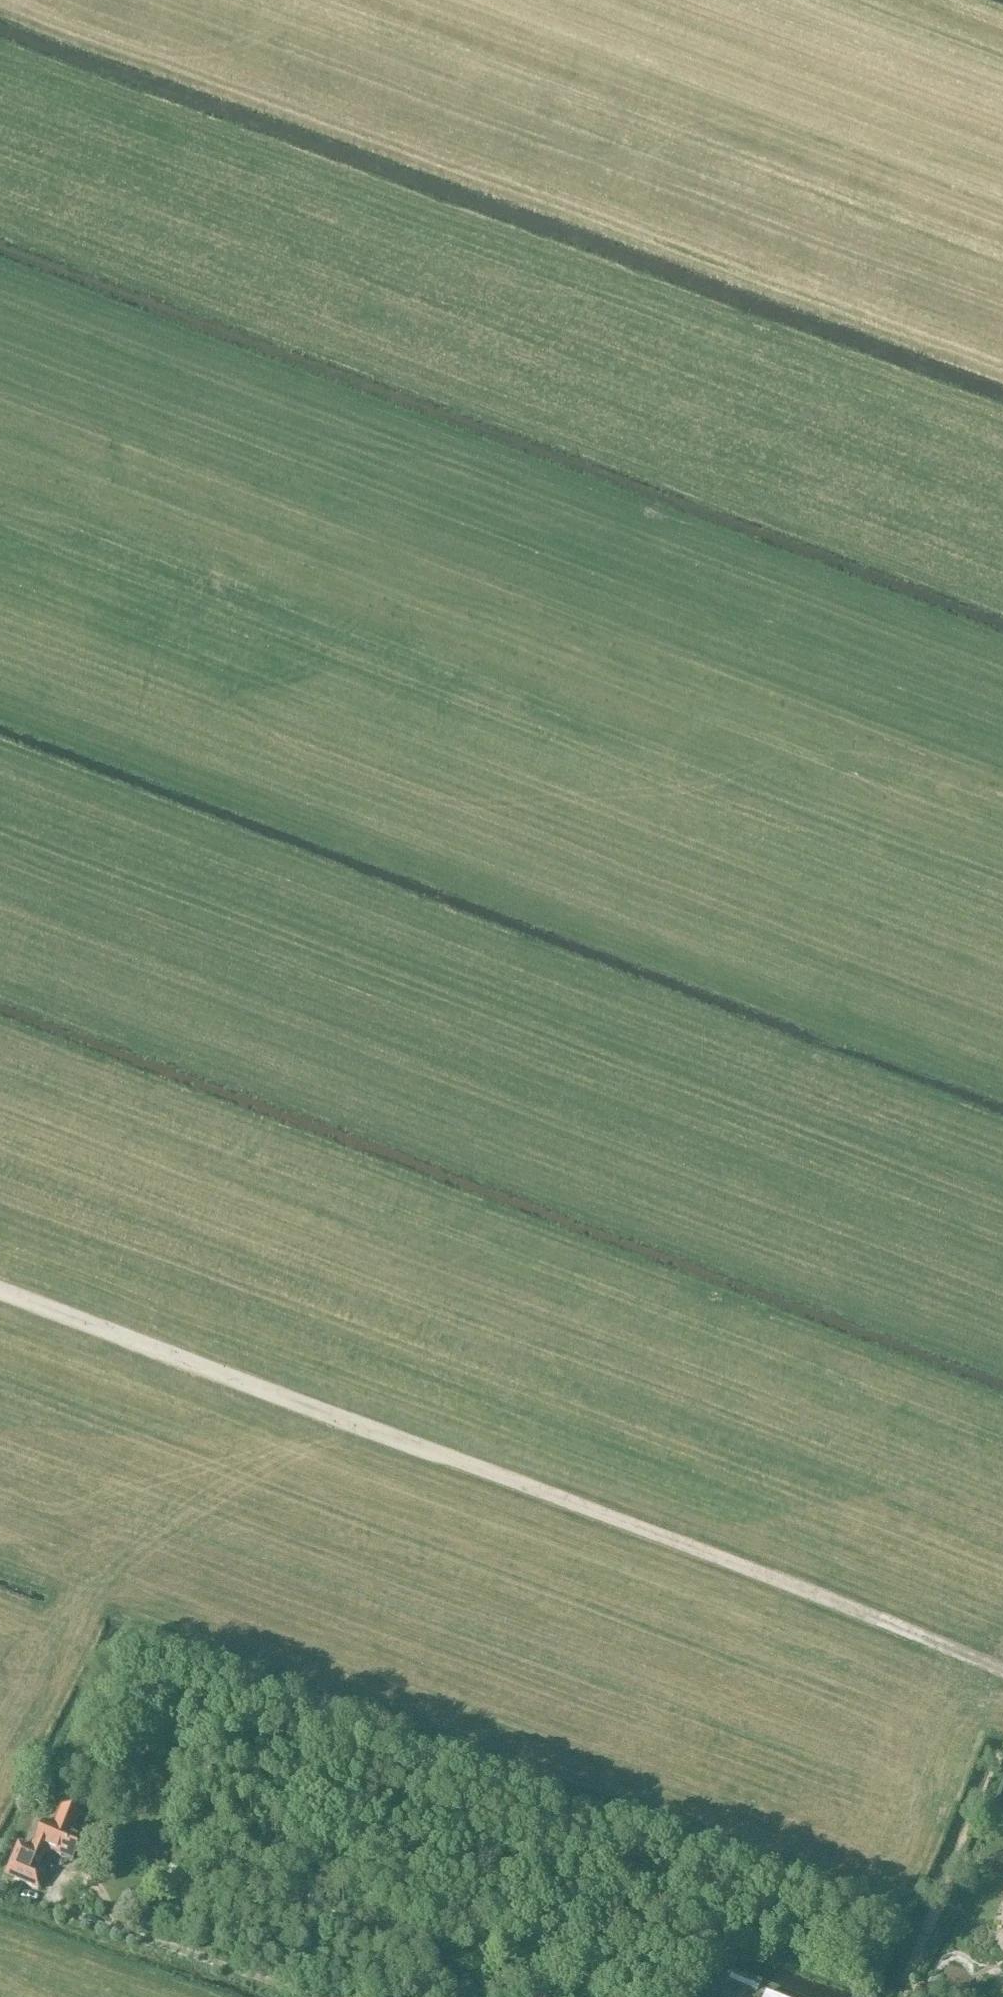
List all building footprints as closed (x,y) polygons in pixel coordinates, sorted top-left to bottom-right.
[(45,1824),(33,1852),(19,1846),(6,1877),(39,1891),(46,1874),(38,1871),(47,1851),(72,1862),(82,1839),(72,1835),(80,1817),(62,1810),(54,1828),(45,1824)] [(67,1861),(48,1871),(57,1887),(75,1877),(67,1861)] [(963,1902),(953,1890),(943,1898),(953,1910),(963,1902)]
